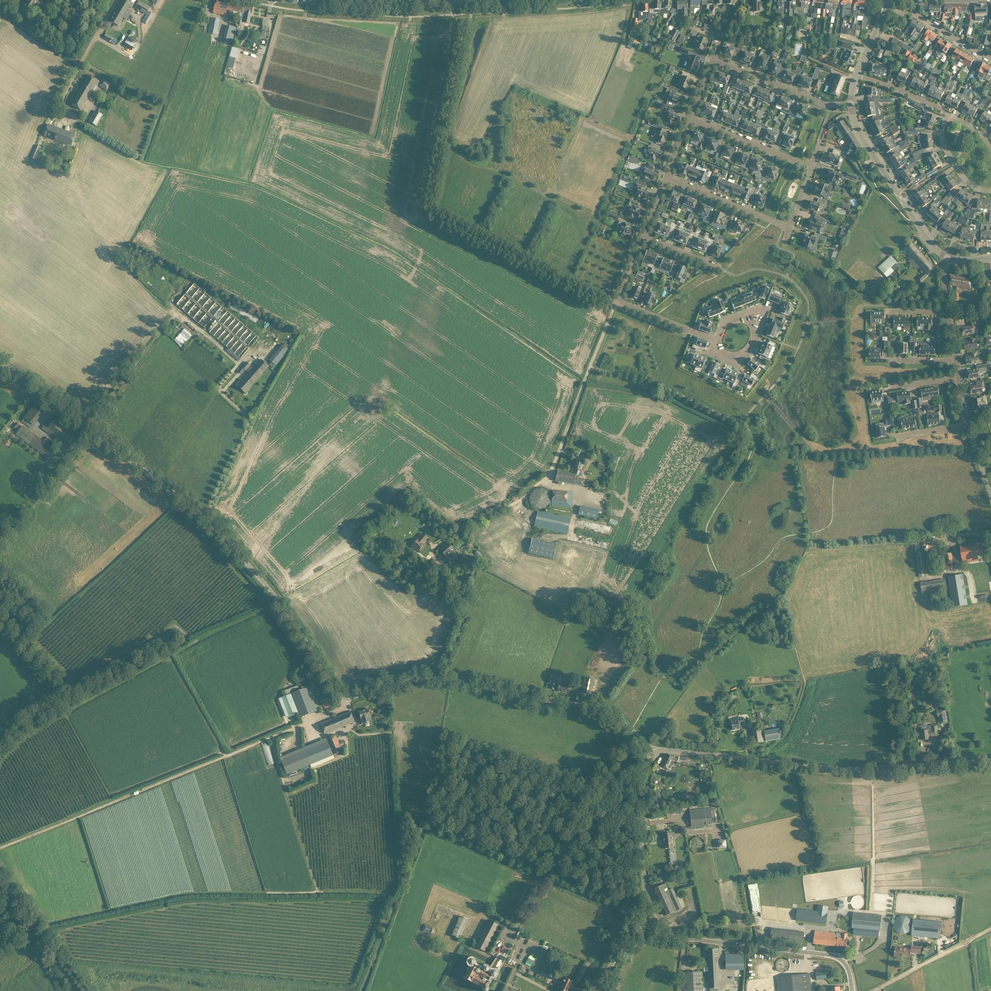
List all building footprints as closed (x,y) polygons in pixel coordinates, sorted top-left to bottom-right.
[(25,5),(23,4),(17,13),(23,16),(28,7),(32,10),(38,0),(28,0),(25,5)] [(53,1),(51,0),(47,0),(43,7),(48,10),(53,1)] [(119,8),(126,12),(130,6),(132,7),(134,4),(132,3),(133,0),(123,0),(119,8)] [(244,11),(245,4),(225,0),(216,0),(213,13),(225,15),(227,10),(243,13),(244,11)] [(690,11),(693,11),(693,8),(694,8),(695,8),(697,9),(700,9),(700,5),(700,2),(700,0),(690,0),(690,2),(690,5),(690,11)] [(706,10),(709,10),(709,5),(713,5),(713,4),(714,3),(715,2),(714,0),(707,0),(707,5),(706,10)] [(710,13),(713,14),(717,5),(718,5),(722,4),(722,1),(723,0),(723,1),(724,1),(724,0),(717,0),(717,1),(716,1),(716,2),(715,2),(714,3),(710,13)] [(789,2),(788,2),(787,17),(792,17),(793,2),(795,2),(795,0),(789,0),(789,2)] [(825,10),(829,10),(829,17),(831,17),(832,10),(833,0),(828,0),(828,1),(828,3),(826,3),(825,10)] [(843,21),(847,22),(849,19),(850,11),(851,6),(851,3),(852,0),(846,0),(845,11),(844,17),(843,21)] [(862,30),(866,31),(867,21),(867,14),(869,14),(870,0),(865,0),(863,14),(864,14),(863,21),(862,30)] [(140,1),(135,9),(137,11),(138,10),(146,14),(150,7),(140,1)] [(647,18),(647,21),(653,21),(653,19),(653,14),(655,14),(655,12),(660,13),(660,6),(661,1),(654,1),(654,8),(649,8),(649,13),(649,14),(648,14),(648,18),(647,18)] [(661,14),(661,15),(664,15),(664,14),(667,14),(667,12),(670,12),(671,9),(671,6),(672,6),(673,6),(673,2),(671,2),(665,1),(665,3),(665,7),(661,7),(661,9),(661,14)] [(746,5),(746,10),(746,12),(753,12),(762,12),(761,2),(753,2),(753,5),(746,5)] [(254,6),(245,4),(244,11),(246,11),(243,22),(250,24),(252,14),(254,6)] [(642,12),(639,12),(639,20),(645,20),(645,19),(647,18),(647,12),(648,12),(648,9),(648,4),(642,4),(642,9),(642,12)] [(930,5),(930,12),(937,12),(937,17),(933,17),(932,19),(939,24),(941,19),(942,14),(942,13),(941,13),(941,10),(941,6),(941,5),(930,5)] [(944,13),(942,13),(942,14),(945,15),(945,17),(946,17),(952,17),(952,16),(953,16),(953,10),(953,5),(952,5),(952,6),(944,5),(944,6),(944,13)] [(953,5),(953,10),(953,16),(955,16),(960,16),(960,14),(962,14),(962,13),(962,11),(961,11),(961,9),(960,9),(960,5),(953,5)] [(978,6),(975,6),(975,10),(975,14),(976,14),(976,17),(983,17),(983,16),(988,15),(987,13),(988,13),(987,5),(984,6),(984,5),(978,5),(978,6)] [(118,26),(126,12),(119,8),(111,21),(118,26)] [(148,24),(154,14),(148,11),(142,21),(148,24)] [(673,15),(670,13),(667,18),(664,24),(667,25),(670,20),(671,20),(673,15)] [(26,18),(33,23),(35,19),(28,15),(26,18)] [(212,18),(209,34),(217,35),(220,19),(212,18)] [(908,34),(911,36),(919,24),(913,20),(907,30),(910,32),(908,34)] [(224,42),(232,44),(237,26),(231,24),(230,27),(229,27),(224,42)] [(919,24),(911,36),(913,37),(915,35),(918,37),(921,34),(920,34),(924,27),(919,24)] [(964,30),(963,34),(970,36),(973,28),(972,28),(971,26),(966,25),(964,30)] [(671,34),(668,38),(669,39),(674,42),(675,42),(680,32),(673,28),(670,34),(671,34)] [(928,30),(920,43),(924,46),(929,39),(933,33),(928,30)] [(933,33),(929,39),(932,41),(930,44),(931,44),(937,35),(933,33)] [(124,46),(132,50),(137,41),(129,36),(124,46)] [(984,36),(981,44),(987,45),(989,37),(984,36)] [(706,44),(707,40),(699,37),(698,41),(697,40),(695,44),(696,45),(695,48),(703,51),(704,48),(705,48),(707,44),(706,44)] [(945,42),(940,39),(936,47),(939,49),(936,53),(938,54),(945,42)] [(844,42),(843,48),(845,49),(843,53),(846,54),(843,61),(846,62),(845,63),(849,64),(849,63),(852,64),(853,61),(854,61),(855,57),(856,54),(853,52),(854,45),(844,42)] [(900,42),(898,45),(900,46),(902,47),(906,49),(911,52),(913,49),(908,46),(900,42)] [(946,42),(945,42),(938,54),(941,56),(943,52),(946,53),(951,45),(950,45),(951,44),(949,43),(948,43),(946,42)] [(878,48),(874,57),(879,59),(880,59),(882,54),(886,56),(887,53),(889,54),(891,49),(889,49),(890,46),(887,44),(884,51),(878,48)] [(724,55),(731,58),(733,55),(734,55),(734,56),(737,57),(739,50),(737,49),(732,46),(731,49),(727,47),(726,48),(724,51),(725,51),(724,55)] [(234,67),(239,49),(233,47),(227,65),(234,67)] [(906,60),(906,59),(910,54),(910,53),(911,53),(911,52),(906,49),(902,55),(905,57),(904,59),(906,60)] [(957,49),(952,57),(955,59),(953,63),(955,64),(962,52),(957,49)] [(739,50),(737,57),(740,58),(741,58),(740,62),(745,64),(749,54),(743,52),(739,50)] [(771,69),(770,73),(771,74),(771,75),(774,76),(774,75),(776,76),(777,73),(779,69),(782,70),(786,61),(789,53),(785,51),(782,60),(780,59),(780,61),(775,59),(774,64),(773,64),(773,65),(772,64),(771,69)] [(910,54),(906,59),(914,63),(915,61),(916,59),(916,58),(919,54),(915,52),(913,56),(910,54),(911,53),(910,53),(910,54)] [(967,55),(962,52),(955,64),(957,65),(960,61),(963,63),(967,55)] [(749,54),(745,64),(750,66),(751,62),(752,63),(756,65),(758,58),(751,55),(749,54)] [(687,66),(686,68),(695,71),(696,70),(696,71),(697,70),(698,70),(699,66),(698,66),(699,65),(698,64),(698,63),(700,59),(699,58),(691,55),(691,56),(690,56),(687,62),(689,62),(687,66)] [(964,64),(962,68),(965,70),(967,65),(970,67),(974,59),(967,55),(963,63),(964,64)] [(762,68),(764,69),(768,60),(761,58),(757,68),(758,68),(758,69),(760,69),(761,69),(761,70),(762,68)] [(981,62),(977,71),(980,72),(978,77),(980,78),(986,65),(984,64),(984,63),(982,62),(981,62)] [(820,68),(831,73),(833,69),(822,64),(820,68)] [(869,72),(875,72),(875,73),(880,74),(880,73),(880,70),(886,70),(886,66),(876,66),(876,65),(875,65),(870,64),(869,72)] [(980,78),(983,79),(983,78),(985,74),(988,76),(988,75),(990,69),(990,67),(986,65),(980,78)] [(796,81),(802,68),(800,67),(798,67),(797,68),(795,73),(791,71),(790,73),(786,72),(784,76),(783,77),(784,77),(783,79),(784,79),(783,80),(788,81),(792,82),(793,79),(793,80),(796,81)] [(905,83),(907,79),(910,72),(907,71),(906,74),(901,72),(897,79),(905,83)] [(680,75),(676,85),(679,87),(686,89),(688,86),(690,80),(690,79),(688,78),(689,75),(683,72),(682,76),(680,75)] [(713,83),(719,86),(724,75),(718,72),(713,83)] [(835,78),(833,84),(842,87),(846,78),(834,73),(833,77),(835,78)] [(89,75),(83,86),(92,92),(96,85),(97,86),(100,81),(89,75)] [(726,93),(730,84),(727,83),(729,77),(725,75),(724,75),(720,83),(726,85),(723,92),(726,93)] [(910,86),(917,89),(922,78),(916,75),(910,86)] [(799,85),(799,86),(802,88),(803,87),(808,89),(811,81),(812,79),(802,76),(801,77),(798,85),(799,85)] [(922,78),(917,89),(923,92),(928,81),(922,78)] [(108,90),(111,83),(104,79),(100,86),(108,90)] [(739,81),(735,79),(733,85),(730,84),(726,93),(729,94),(730,93),(732,89),(737,91),(738,90),(741,82),(739,81)] [(747,84),(741,82),(738,90),(744,92),(747,84)] [(832,87),(829,93),(838,97),(842,87),(833,84),(830,83),(829,86),(832,87)] [(928,94),(934,97),(938,89),(934,87),(935,86),(934,84),(930,83),(929,86),(931,87),(928,94)] [(744,92),(742,95),(745,96),(746,93),(750,94),(753,86),(747,84),(744,92)] [(81,110),(92,92),(83,86),(72,105),(81,110)] [(668,101),(666,104),(673,107),(674,103),(676,104),(678,101),(679,101),(680,98),(679,98),(679,97),(676,95),(674,94),(676,91),(669,88),(666,95),(669,96),(667,100),(668,101)] [(753,96),(759,98),(762,90),(756,88),(753,96)] [(873,96),(873,99),(880,99),(880,96),(879,96),(879,92),(880,92),(880,89),(879,89),(876,89),(868,88),(868,89),(867,89),(867,93),(868,93),(868,96),(873,96)] [(938,89),(934,97),(940,100),(944,92),(938,89)] [(759,98),(758,101),(763,103),(768,92),(762,90),(759,98)] [(973,92),(969,90),(966,96),(963,102),(966,103),(961,112),(967,115),(968,114),(972,106),(968,104),(970,102),(968,101),(973,92)] [(768,92),(763,103),(766,104),(767,101),(770,103),(774,94),(770,93),(768,92)] [(945,103),(951,106),(954,98),(951,97),(953,93),(950,92),(945,103)] [(954,98),(951,106),(953,107),(956,109),(956,108),(957,109),(962,98),(956,95),(954,98)] [(776,105),(782,107),(785,99),(783,98),(784,98),(779,97),(776,105)] [(791,101),(785,99),(782,107),(781,111),(786,113),(788,109),(790,110),(792,105),(790,104),(791,101)] [(874,102),(865,104),(867,110),(878,108),(880,108),(879,101),(878,99),(873,99),(874,102)] [(707,116),(710,108),(712,104),(706,102),(702,113),(707,116)] [(807,108),(800,105),(799,107),(797,106),(795,110),(792,109),(789,117),(793,118),(795,114),(803,117),(804,115),(805,116),(806,112),(805,112),(807,108)] [(972,106),(968,114),(974,117),(979,106),(977,105),(975,107),(972,106)] [(666,124),(671,125),(672,122),(675,123),(676,123),(678,120),(677,120),(678,116),(674,115),(674,114),(673,114),(674,111),(667,108),(664,115),(668,117),(667,120),(666,124)] [(710,108),(707,116),(709,116),(713,118),(716,110),(710,108)] [(872,117),(873,119),(880,117),(879,114),(877,115),(876,111),(879,111),(878,108),(867,110),(868,117),(872,116),(872,117)] [(980,119),(985,123),(990,115),(987,113),(989,111),(987,110),(980,119)] [(96,111),(90,122),(96,126),(103,115),(96,111)] [(739,113),(736,111),(734,117),(731,125),(736,127),(740,119),(737,118),(739,113)] [(723,122),(725,122),(728,115),(722,112),(719,120),(723,122)] [(927,117),(926,120),(934,123),(936,117),(925,113),(924,116),(927,117)] [(728,115),(725,122),(731,125),(734,117),(728,115)] [(874,123),(871,124),(872,127),(872,128),(873,130),(874,130),(885,125),(884,122),(881,124),(880,121),(880,120),(880,117),(873,119),(874,123)] [(931,129),(934,123),(926,120),(926,121),(923,119),(921,123),(921,125),(918,125),(918,128),(924,129),(925,127),(927,128),(931,129)] [(740,128),(746,131),(749,123),(743,120),(740,128)] [(835,126),(841,134),(849,129),(843,120),(835,126)] [(657,141),(659,141),(658,142),(662,143),(663,143),(665,139),(667,134),(664,132),(664,131),(661,129),(662,126),(655,123),(654,127),(657,128),(654,133),(657,134),(655,138),(658,139),(657,141)] [(749,123),(746,131),(751,133),(755,125),(749,123)] [(885,125),(874,130),(876,136),(885,132),(883,129),(886,128),(886,127),(890,126),(889,124),(885,125)] [(44,136),(64,143),(70,145),(74,134),(48,125),(44,136)] [(755,125),(751,133),(753,134),(757,136),(761,128),(755,125)] [(779,131),(774,128),(772,132),(769,140),(775,142),(779,131)] [(861,147),(849,129),(841,134),(850,148),(853,152),(861,147)] [(767,139),(769,140),(772,132),(766,130),(763,138),(767,140),(767,139)] [(919,143),(920,143),(932,142),(932,135),(922,136),(922,132),(916,132),(916,131),(908,131),(908,135),(916,135),(918,137),(919,143)] [(701,151),(705,141),(702,139),(702,138),(701,138),(702,135),(695,132),(694,135),(693,134),(691,139),(692,139),(692,140),(696,141),(694,145),(697,146),(696,149),(701,151)] [(785,134),(783,139),(785,140),(782,146),(786,147),(786,148),(789,149),(789,148),(790,149),(794,139),(790,137),(791,136),(785,134)] [(710,139),(709,139),(706,148),(709,150),(708,153),(714,155),(713,158),(716,160),(717,158),(719,153),(714,151),(718,142),(713,141),(714,140),(711,138),(710,139)] [(880,142),(884,148),(894,141),(892,138),(889,140),(887,138),(880,142)] [(898,145),(901,148),(907,144),(906,140),(898,145)] [(894,141),(884,148),(887,153),(897,146),(894,141)] [(933,148),(932,142),(920,143),(921,147),(922,147),(922,150),(933,148)] [(646,154),(649,155),(650,156),(649,159),(654,161),(655,158),(659,159),(659,158),(660,158),(661,156),(660,155),(662,152),(659,151),(661,147),(652,143),(650,146),(649,146),(647,150),(646,154)] [(32,156),(37,158),(42,147),(37,144),(32,156)] [(729,147),(729,148),(725,146),(720,158),(723,159),(724,155),(730,157),(728,162),(733,164),(736,154),(732,153),(733,150),(732,149),(732,148),(729,147)] [(836,166),(837,166),(837,165),(838,165),(839,162),(838,161),(840,157),(839,157),(839,158),(839,157),(841,152),(834,149),(832,155),(830,154),(829,154),(828,157),(827,157),(826,160),(827,161),(826,162),(827,162),(836,166)] [(900,152),(890,158),(894,164),(903,157),(900,152)] [(741,154),(740,153),(736,162),(740,164),(740,166),(743,167),(742,168),(747,170),(750,161),(747,159),(748,156),(744,155),(744,154),(742,153),(741,154)] [(936,153),(927,159),(930,164),(939,158),(936,153)] [(903,157),(894,164),(898,169),(904,165),(907,163),(906,161),(907,160),(904,157),(904,158),(903,157)] [(942,164),(939,158),(930,164),(931,165),(933,169),(942,164)] [(753,161),(750,168),(754,170),(754,171),(753,171),(754,172),(754,173),(755,173),(756,174),(755,176),(756,177),(755,181),(759,182),(760,178),(763,172),(759,171),(758,171),(758,170),(759,170),(760,166),(761,164),(759,163),(760,162),(756,160),(755,161),(753,161)] [(653,170),(655,167),(648,164),(647,167),(646,167),(645,169),(644,168),(643,168),(642,169),(642,170),(642,172),(643,172),(644,173),(642,176),(645,177),(644,180),(648,182),(649,179),(653,180),(654,180),(655,178),(654,177),(655,173),(651,172),(652,170),(653,170)] [(680,174),(686,176),(689,166),(683,164),(682,166),(681,166),(679,170),(681,170),(680,174)] [(689,166),(686,176),(686,175),(688,175),(688,176),(692,177),(695,169),(690,167),(690,166),(689,166)] [(765,169),(762,178),(768,181),(769,178),(774,180),(775,177),(776,177),(777,174),(776,174),(777,171),(770,168),(769,170),(765,169)] [(907,170),(901,174),(903,177),(901,177),(903,180),(912,175),(910,172),(911,171),(910,169),(910,168),(907,170)] [(695,169),(692,177),(696,179),(698,179),(697,181),(698,181),(701,171),(695,169)] [(832,171),(829,169),(828,173),(826,173),(826,175),(826,176),(826,177),(829,178),(828,181),(835,183),(836,181),(837,182),(839,177),(841,178),(843,175),(832,171)] [(921,180),(927,176),(925,174),(921,169),(918,171),(921,175),(918,177),(919,177),(921,180)] [(701,171),(698,181),(704,183),(706,177),(710,178),(712,172),(708,171),(707,173),(701,171)] [(717,173),(714,172),(709,183),(712,184),(712,186),(718,189),(718,187),(722,179),(716,177),(717,173)] [(912,175),(903,180),(905,183),(906,183),(908,185),(911,183),(913,186),(916,184),(921,181),(921,180),(919,177),(916,179),(915,177),(914,178),(912,175)] [(940,181),(939,183),(943,188),(946,185),(953,180),(954,180),(952,177),(951,177),(949,175),(944,179),(943,178),(940,181)] [(727,182),(722,179),(718,187),(720,188),(720,189),(724,190),(727,182)] [(645,194),(647,191),(643,190),(644,188),(645,188),(646,184),(637,180),(634,189),(638,190),(636,196),(636,198),(637,199),(638,199),(639,199),(640,198),(641,198),(644,199),(644,198),(645,198),(646,195),(645,194)] [(953,180),(946,185),(950,190),(957,185),(953,180)] [(727,182),(724,190),(728,192),(728,191),(730,192),(733,184),(727,182)] [(756,188),(753,197),(757,198),(755,203),(762,207),(762,206),(763,207),(764,205),(765,204),(765,203),(764,202),(766,198),(762,197),(763,195),(764,195),(765,192),(762,190),(761,190),(763,184),(759,183),(758,184),(756,188)] [(733,184),(730,192),(732,193),(736,195),(739,187),(733,184)] [(816,194),(824,197),(825,194),(829,195),(832,186),(826,184),(825,186),(819,184),(818,187),(816,187),(814,193),(816,194)] [(745,189),(742,198),(748,201),(750,194),(753,195),(756,188),(747,185),(745,189)] [(739,187),(736,195),(740,196),(742,197),(741,198),(742,198),(745,189),(739,187)] [(915,196),(919,201),(925,197),(923,194),(926,192),(924,189),(915,196)] [(959,199),(956,203),(956,205),(958,206),(962,201),(967,194),(961,190),(956,197),(959,199)] [(672,209),(677,212),(680,204),(677,203),(679,197),(680,195),(676,193),(670,191),(667,199),(667,200),(668,201),(668,202),(669,202),(670,202),(671,201),(674,202),(672,209)] [(967,193),(967,194),(962,201),(967,204),(966,206),(970,207),(972,203),(969,201),(972,197),(969,196),(970,195),(967,193)] [(949,198),(943,204),(947,206),(952,201),(956,196),(954,194),(949,199),(949,198)] [(690,215),(694,216),(696,210),(693,209),(696,202),(690,199),(690,198),(686,197),(684,204),(688,206),(687,209),(692,211),(690,215)] [(927,200),(925,197),(919,201),(922,207),(929,203),(932,201),(930,198),(927,200)] [(809,207),(808,208),(817,211),(818,208),(820,209),(821,209),(822,208),(822,206),(824,207),(825,204),(826,205),(827,202),(818,198),(817,203),(814,202),(814,203),(811,202),(810,203),(809,203),(808,206),(809,207)] [(637,219),(638,218),(639,218),(640,215),(639,215),(640,211),(639,210),(640,209),(638,208),(639,207),(640,203),(629,199),(626,206),(631,208),(628,215),(629,216),(629,217),(633,219),(633,217),(637,219)] [(703,204),(702,205),(701,205),(698,214),(703,216),(702,218),(705,219),(704,222),(708,224),(712,212),(709,211),(710,208),(706,207),(706,205),(703,204)] [(932,218),(932,219),(939,210),(933,205),(929,210),(930,210),(927,214),(929,216),(928,217),(931,219),(932,218)] [(932,219),(931,220),(934,222),(935,221),(937,223),(940,219),(941,218),(942,216),(940,214),(941,212),(939,210),(932,219)] [(725,230),(728,220),(725,219),(726,218),(724,218),(722,217),(723,215),(717,212),(715,215),(714,215),(713,219),(714,219),(712,224),(718,226),(717,227),(725,230)] [(812,229),(816,231),(817,230),(819,231),(820,228),(822,228),(823,228),(824,227),(824,226),(824,225),(823,225),(822,224),(824,219),(815,215),(814,219),(815,220),(815,221),(811,220),(809,223),(808,223),(807,226),(808,226),(808,227),(812,228),(812,229)] [(942,228),(948,231),(952,223),(946,220),(942,228)] [(620,234),(621,234),(621,235),(621,236),(622,236),(622,237),(623,237),(623,236),(624,236),(625,236),(626,234),(629,235),(631,234),(631,232),(631,231),(632,229),(630,228),(631,228),(629,227),(630,225),(624,222),(624,223),(620,221),(618,224),(618,225),(618,226),(618,227),(619,228),(621,229),(619,233),(620,233),(620,234)] [(658,226),(655,233),(658,234),(660,235),(661,235),(665,225),(659,223),(659,222),(657,221),(656,225),(658,226)] [(730,227),(728,232),(732,233),(732,232),(735,234),(737,231),(741,232),(742,230),(745,232),(746,227),(744,226),(744,225),(740,223),(740,222),(736,221),(736,222),(732,221),(729,227),(730,227)] [(665,225),(661,235),(662,235),(664,235),(664,236),(666,237),(667,237),(668,234),(672,235),(673,232),(675,228),(676,226),(676,225),(675,224),(671,222),(669,228),(665,226),(665,225)] [(952,223),(948,231),(954,234),(958,226),(952,223)] [(675,228),(673,232),(677,233),(674,240),(677,241),(677,242),(679,243),(680,242),(680,243),(684,233),(678,231),(680,227),(676,226),(675,228)] [(960,237),(967,239),(969,230),(966,230),(966,227),(963,226),(960,237)] [(969,230),(967,239),(974,240),(975,234),(978,235),(979,230),(974,229),(975,227),(970,226),(969,230)] [(684,233),(680,243),(686,245),(689,238),(692,239),(695,233),(685,229),(684,233)] [(695,233),(692,239),(696,241),(693,248),(696,249),(698,250),(699,250),(703,241),(704,238),(698,236),(699,235),(695,233)] [(804,235),(802,239),(804,240),(803,241),(806,242),(804,246),(806,247),(805,248),(808,249),(809,248),(810,248),(809,249),(815,251),(817,245),(816,245),(815,245),(813,245),(816,238),(818,239),(821,240),(825,241),(827,237),(823,236),(815,233),(814,237),(813,237),(809,235),(806,234),(805,236),(804,235)] [(703,241),(699,250),(705,252),(707,245),(711,247),(713,242),(714,241),(710,239),(707,238),(704,237),(704,238),(703,241)] [(904,250),(916,263),(924,256),(912,242),(904,250)] [(726,246),(719,243),(718,247),(715,246),(711,255),(718,258),(720,252),(723,253),(726,246)] [(642,263),(647,265),(652,253),(647,251),(646,252),(645,252),(644,254),(645,254),(642,263)] [(652,253),(648,263),(653,265),(651,272),(654,274),(655,270),(658,264),(655,263),(658,255),(652,253)] [(884,262),(893,272),(899,266),(896,263),(897,262),(891,256),(884,262)] [(935,269),(924,256),(916,263),(925,273),(918,279),(921,282),(935,269)] [(661,265),(658,264),(655,270),(658,271),(659,268),(665,270),(669,260),(663,258),(661,265)] [(669,260),(665,270),(670,272),(668,276),(672,278),(674,272),(674,271),(671,270),(674,263),(672,262),(673,261),(670,260),(670,261),(669,260)] [(878,268),(887,277),(893,272),(884,262),(878,268)] [(683,274),(685,268),(680,266),(674,280),(680,282),(681,278),(685,280),(687,276),(683,274)] [(951,276),(949,285),(954,286),(957,286),(960,287),(971,288),(971,284),(972,279),(951,276)] [(176,305),(188,314),(222,306),(194,283),(176,305)] [(631,297),(637,300),(641,289),(636,286),(635,287),(632,286),(630,290),(633,292),(631,297)] [(761,291),(759,298),(764,300),(769,289),(763,286),(763,287),(759,286),(757,290),(761,291)] [(776,296),(773,295),(774,292),(771,291),(768,300),(779,304),(781,298),(782,296),(777,294),(776,296)] [(748,296),(742,298),(745,305),(756,300),(753,294),(752,292),(747,294),(748,296)] [(643,295),(642,299),(646,300),(645,303),(651,306),(652,303),(655,304),(657,299),(655,298),(655,296),(648,293),(648,294),(645,293),(644,295),(643,295)] [(731,303),(734,309),(745,305),(742,298),(741,296),(731,300),(732,303),(731,303)] [(717,305),(718,307),(720,313),(726,311),(723,305),(727,303),(726,299),(722,301),(721,300),(716,302),(717,305)] [(791,305),(785,302),(781,313),(787,316),(788,313),(791,314),(794,306),(791,305)] [(707,312),(704,313),(705,317),(709,316),(709,318),(720,313),(718,307),(717,305),(711,307),(706,309),(707,311),(707,312)] [(258,338),(222,306),(188,314),(204,328),(212,318),(217,323),(209,332),(232,351),(230,354),(239,361),(258,338)] [(871,322),(885,322),(885,313),(871,313),(871,322)] [(773,319),(771,324),(777,327),(784,330),(785,328),(783,327),(784,324),(783,323),(785,319),(781,318),(779,322),(773,319)] [(904,329),(909,329),(909,318),(894,318),(894,319),(893,319),(893,322),(894,322),(894,326),(904,327),(904,329)] [(917,318),(917,326),(925,326),(925,330),(933,330),(933,323),(932,323),(932,318),(917,318)] [(701,324),(698,329),(710,334),(712,328),(711,328),(712,323),(711,323),(712,321),(707,320),(707,321),(703,320),(702,324),(701,324)] [(961,332),(961,333),(962,333),(963,335),(975,334),(974,329),(978,329),(977,322),(969,322),(970,326),(962,328),(961,328),(960,329),(961,332)] [(775,333),(777,327),(771,324),(766,335),(773,338),(775,338),(777,334),(775,333)] [(965,350),(970,349),(977,348),(976,341),(975,337),(969,338),(970,342),(964,342),(965,350)] [(708,342),(698,338),(696,344),(694,344),(692,347),(696,349),(695,350),(701,351),(703,347),(705,348),(706,345),(707,346),(708,343),(708,342)] [(761,348),(770,352),(772,347),(774,347),(775,344),(769,341),(768,344),(763,342),(762,345),(761,345),(760,347),(761,348)] [(916,346),(916,351),(920,351),(920,354),(935,354),(935,346),(935,343),(932,343),(930,346),(925,346),(925,343),(921,343),(916,343),(916,346)] [(282,345),(277,351),(283,356),(288,350),(282,345)] [(869,355),(869,358),(870,358),(870,359),(881,359),(881,349),(877,349),(877,347),(870,347),(870,349),(870,351),(870,355),(869,355)] [(768,357),(770,352),(761,348),(758,354),(761,355),(759,358),(769,362),(770,358),(768,357)] [(275,365),(283,356),(277,351),(269,360),(275,365)] [(979,363),(977,352),(971,352),(971,356),(966,357),(966,358),(965,358),(965,364),(967,364),(967,365),(979,363)] [(688,353),(687,359),(692,361),(690,364),(696,366),(700,357),(695,355),(695,354),(688,353)] [(700,357),(696,366),(701,369),(701,370),(704,372),(707,366),(704,365),(706,360),(703,359),(704,358),(701,356),(701,357),(700,357)] [(766,366),(758,360),(756,362),(752,359),(747,365),(753,369),(752,369),(754,371),(755,371),(760,366),(764,369),(766,366)] [(261,360),(238,387),(245,393),(269,366),(261,360)] [(247,362),(242,367),(239,371),(241,373),(245,370),(246,370),(250,365),(247,362)] [(713,362),(708,372),(714,375),(713,377),(717,379),(722,369),(718,367),(719,365),(716,364),(716,363),(714,362),(713,363),(713,362)] [(968,372),(967,372),(968,378),(969,378),(969,379),(974,378),(980,377),(980,374),(982,374),(982,372),(987,371),(986,365),(981,365),(976,366),(977,370),(968,371),(968,372)] [(723,378),(728,381),(733,372),(732,372),(733,371),(730,369),(730,370),(727,369),(725,374),(721,372),(719,378),(722,380),(723,378)] [(733,372),(728,381),(733,383),(732,386),(736,388),(740,378),(737,377),(738,374),(733,372)] [(750,377),(745,375),(740,385),(746,388),(748,385),(750,386),(751,385),(751,386),(754,380),(758,381),(759,379),(757,378),(757,377),(755,376),(752,373),(750,377)] [(983,380),(981,380),(976,381),(976,384),(970,385),(971,394),(977,393),(977,394),(983,393),(982,387),(984,387),(983,380)] [(929,397),(935,396),(935,393),(938,393),(939,394),(938,387),(921,390),(922,398),(923,398),(923,401),(929,400),(929,397)] [(882,391),(870,392),(872,401),(872,403),(876,402),(876,400),(880,400),(880,402),(884,401),(884,399),(882,391)] [(910,391),(897,393),(898,402),(903,401),(904,405),(911,404),(910,400),(912,400),(910,391)] [(986,403),(985,397),(989,397),(989,395),(983,395),(978,396),(978,399),(972,400),(973,407),(974,407),(975,411),(983,410),(982,404),(986,403)] [(926,418),(927,422),(928,422),(928,425),(940,423),(939,415),(939,412),(935,413),(935,416),(927,417),(927,418),(926,418)] [(37,420),(28,413),(22,421),(30,428),(37,420)] [(917,427),(915,416),(909,417),(909,419),(901,420),(903,429),(917,427)] [(69,444),(72,441),(75,437),(50,418),(42,428),(61,442),(63,439),(69,444)] [(23,426),(16,434),(46,457),(56,444),(47,437),(43,442),(23,426)] [(887,430),(886,426),(885,427),(885,426),(876,428),(877,438),(886,437),(885,431),(887,430)] [(614,474),(621,457),(617,456),(610,472),(614,474)] [(576,461),(573,469),(576,469),(574,474),(579,475),(581,471),(584,463),(580,462),(576,461)] [(579,475),(574,474),(557,471),(555,481),(565,483),(584,486),(585,479),(579,478),(579,475)] [(539,509),(540,509),(541,509),(543,509),(545,508),(546,507),(548,506),(549,505),(550,504),(551,502),(551,501),(551,499),(551,497),(551,495),(550,494),(549,492),(548,491),(546,490),(545,489),(543,489),(542,489),(541,489),(539,489),(538,489),(536,490),(535,491),(533,492),(532,494),(532,495),(531,497),(531,499),(531,501),(532,502),(532,504),(533,505),(535,507),(536,507),(538,508),(539,509)] [(571,507),(572,492),(553,491),(552,505),(571,507)] [(409,503),(404,508),(412,514),(416,509),(409,503)] [(578,515),(597,519),(599,510),(580,506),(578,515)] [(567,534),(571,518),(543,512),(538,511),(534,527),(567,534)] [(611,518),(609,523),(616,526),(618,521),(611,518)] [(412,546),(414,548),(418,551),(424,545),(423,544),(428,538),(423,533),(412,546)] [(557,543),(532,538),(529,554),(553,559),(557,543)] [(446,557),(449,554),(451,555),(454,557),(458,554),(448,543),(440,550),(446,557)] [(962,563),(976,561),(979,560),(978,555),(987,554),(986,545),(976,547),(976,543),(960,545),(962,563)] [(477,556),(474,558),(477,561),(483,556),(478,551),(475,553),(477,556)] [(952,553),(939,555),(942,571),(954,569),(952,553)] [(963,574),(948,577),(953,607),(968,605),(963,574)] [(947,590),(945,579),(920,583),(922,593),(947,590)] [(591,694),(594,679),(585,677),(582,693),(591,694)] [(552,684),(551,689),(554,689),(554,688),(558,689),(558,691),(568,693),(569,688),(569,686),(559,684),(559,686),(557,685),(558,681),(556,680),(556,679),(553,678),(552,684)] [(298,713),(300,717),(317,711),(316,708),(320,706),(312,686),(300,690),(298,685),(285,690),(287,696),(282,698),(289,717),(298,713)] [(370,716),(370,714),(368,709),(359,712),(362,723),(371,721),(370,716)] [(942,716),(938,717),(939,719),(943,718),(944,724),(947,723),(944,709),(941,710),(942,716)] [(321,724),(324,734),(354,722),(350,712),(321,724)] [(731,721),(733,730),(739,729),(739,726),(744,725),(743,717),(742,717),(738,718),(735,719),(734,720),(731,721)] [(928,729),(921,730),(922,731),(922,735),(922,740),(929,739),(929,736),(939,735),(938,730),(938,725),(931,725),(931,726),(927,726),(928,729)] [(752,729),(754,738),(754,743),(764,742),(762,728),(752,729)] [(764,731),(765,736),(765,741),(781,739),(779,729),(764,731)] [(281,761),(287,775),(342,752),(335,735),(304,748),(305,751),(281,761)] [(665,757),(673,761),(677,763),(678,759),(666,754),(665,757)] [(669,770),(673,761),(665,757),(661,766),(669,770)] [(646,790),(649,790),(652,782),(653,782),(656,773),(658,774),(661,765),(656,764),(646,790)] [(714,808),(690,811),(691,826),(712,824),(712,823),(715,823),(714,808)] [(671,833),(663,834),(664,848),(673,848),(671,833)] [(719,848),(728,848),(727,840),(719,840),(719,848)] [(658,873),(659,876),(660,879),(678,875),(677,869),(658,873)] [(666,883),(658,887),(653,889),(665,916),(682,908),(673,888),(665,892),(664,889),(668,888),(666,883)] [(756,885),(749,886),(751,903),(753,903),(754,907),(759,906),(756,885)] [(797,909),(796,920),(826,924),(828,913),(828,907),(818,905),(817,911),(797,909)] [(485,906),(483,911),(490,915),(493,910),(485,906)] [(879,937),(879,930),(881,930),(882,915),(853,912),(852,928),(854,928),(853,935),(879,937)] [(460,916),(452,936),(460,939),(468,919),(460,916)] [(912,933),(940,936),(941,922),(913,919),(912,933)] [(481,938),(476,947),(485,951),(499,925),(490,920),(483,933),(480,931),(477,936),(481,938)] [(423,931),(431,934),(433,927),(425,924),(423,931)] [(804,932),(772,928),(770,938),(803,942),(804,932)] [(815,931),(814,938),(813,943),(846,947),(847,939),(848,934),(837,932),(837,933),(815,931)] [(911,958),(911,953),(912,949),(896,947),(895,956),(911,958)] [(708,967),(709,988),(719,988),(717,949),(707,950),(708,960),(703,960),(704,965),(704,967),(708,967)] [(725,955),(725,960),(725,968),(744,968),(743,954),(725,955)] [(491,976),(492,976),(492,977),(493,977),(494,977),(495,976),(496,975),(496,974),(496,973),(496,972),(495,972),(495,971),(494,971),(493,971),(491,970),(490,969),(488,969),(488,968),(488,967),(487,967),(486,967),(486,966),(485,967),(484,967),(484,968),(483,969),(474,964),(474,963),(474,962),(474,961),(473,961),(473,960),(472,960),(471,960),(470,960),(469,961),(468,962),(468,963),(468,964),(469,964),(469,965),(470,966),(463,977),(471,982),(482,988),(483,990),(488,990),(489,990),(488,987),(486,986),(485,986),(491,976)] [(683,978),(683,990),(703,990),(702,972),(683,973),(683,978)] [(826,972),(816,973),(817,980),(827,979),(826,972)] [(782,981),(783,990),(812,990),(810,973),(781,977),(782,981)] [(563,990),(567,990),(568,989),(572,981),(571,980),(571,981),(566,978),(560,990),(563,990)]
